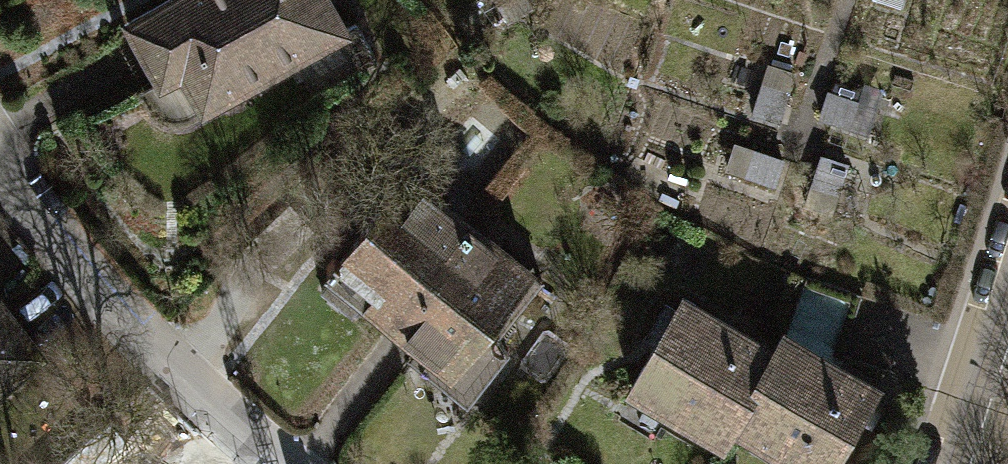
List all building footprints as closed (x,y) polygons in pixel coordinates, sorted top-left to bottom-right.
[(331,0),(157,0),(123,18),(157,83),(181,70),(200,106),(347,31),(331,0)] [(470,224),(406,174),(317,286),(349,311),(360,296),(393,322),(470,224)] [(538,278),(470,224),(393,322),(419,343),(408,356),(463,399),(502,349),(489,339),(538,278)] [(799,274),(775,333),(831,364),(851,294),(799,274)] [(765,349),(674,297),(622,386),(714,439),(724,421),(765,349)] [(38,349),(0,300),(0,379),(38,349)] [(775,333),(765,349),(724,421),(799,463),(822,463),(867,385),(831,364),(775,333)] [(124,444),(106,463),(148,463),(124,444)]
